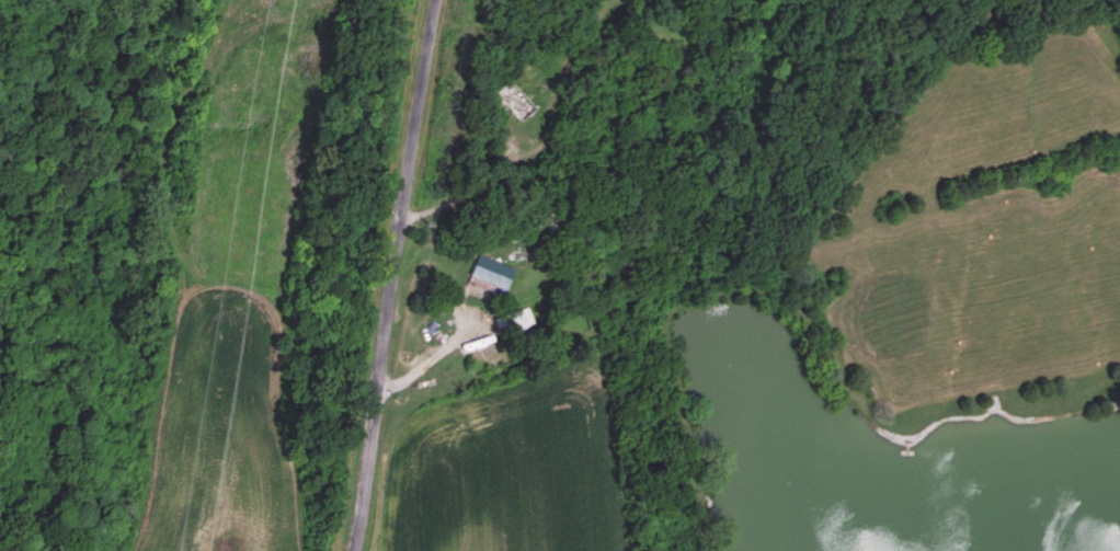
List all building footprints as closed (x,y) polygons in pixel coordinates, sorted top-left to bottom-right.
[(528,125),(544,109),(514,79),(498,95),(528,125)] [(473,276),(513,289),(520,268),(481,254),(473,276)] [(500,319),(503,334),(524,328),(521,314),(500,319)]
